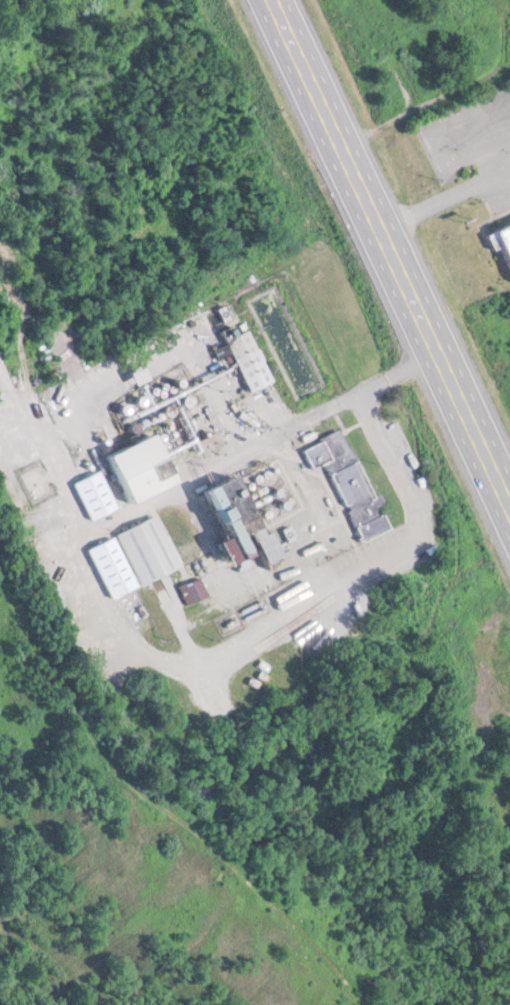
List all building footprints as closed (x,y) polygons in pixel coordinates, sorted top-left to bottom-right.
[(487,220),(509,210),(509,274),(487,220)] [(241,322),(263,372),(243,385),(220,333),(241,322)] [(96,446),(119,494),(163,473),(158,463),(141,471),(133,455),(149,448),(139,426),(96,446)] [(316,432),(327,452),(308,462),(297,442),(316,432)] [(233,439),(200,455),(203,462),(236,446),(233,439)] [(350,454),(365,486),(341,497),(326,465),(350,454)] [(92,462),(112,499),(88,512),(68,475),(92,462)] [(378,506),(353,518),(360,533),(385,520),(378,506)] [(149,509),(173,559),(136,578),(111,527),(149,509)] [(235,525),(251,557),(271,547),(256,516),(235,525)] [(107,530),(131,578),(106,591),(82,543),(107,530)] [(197,569),(174,578),(181,597),(204,588),(197,569)]
